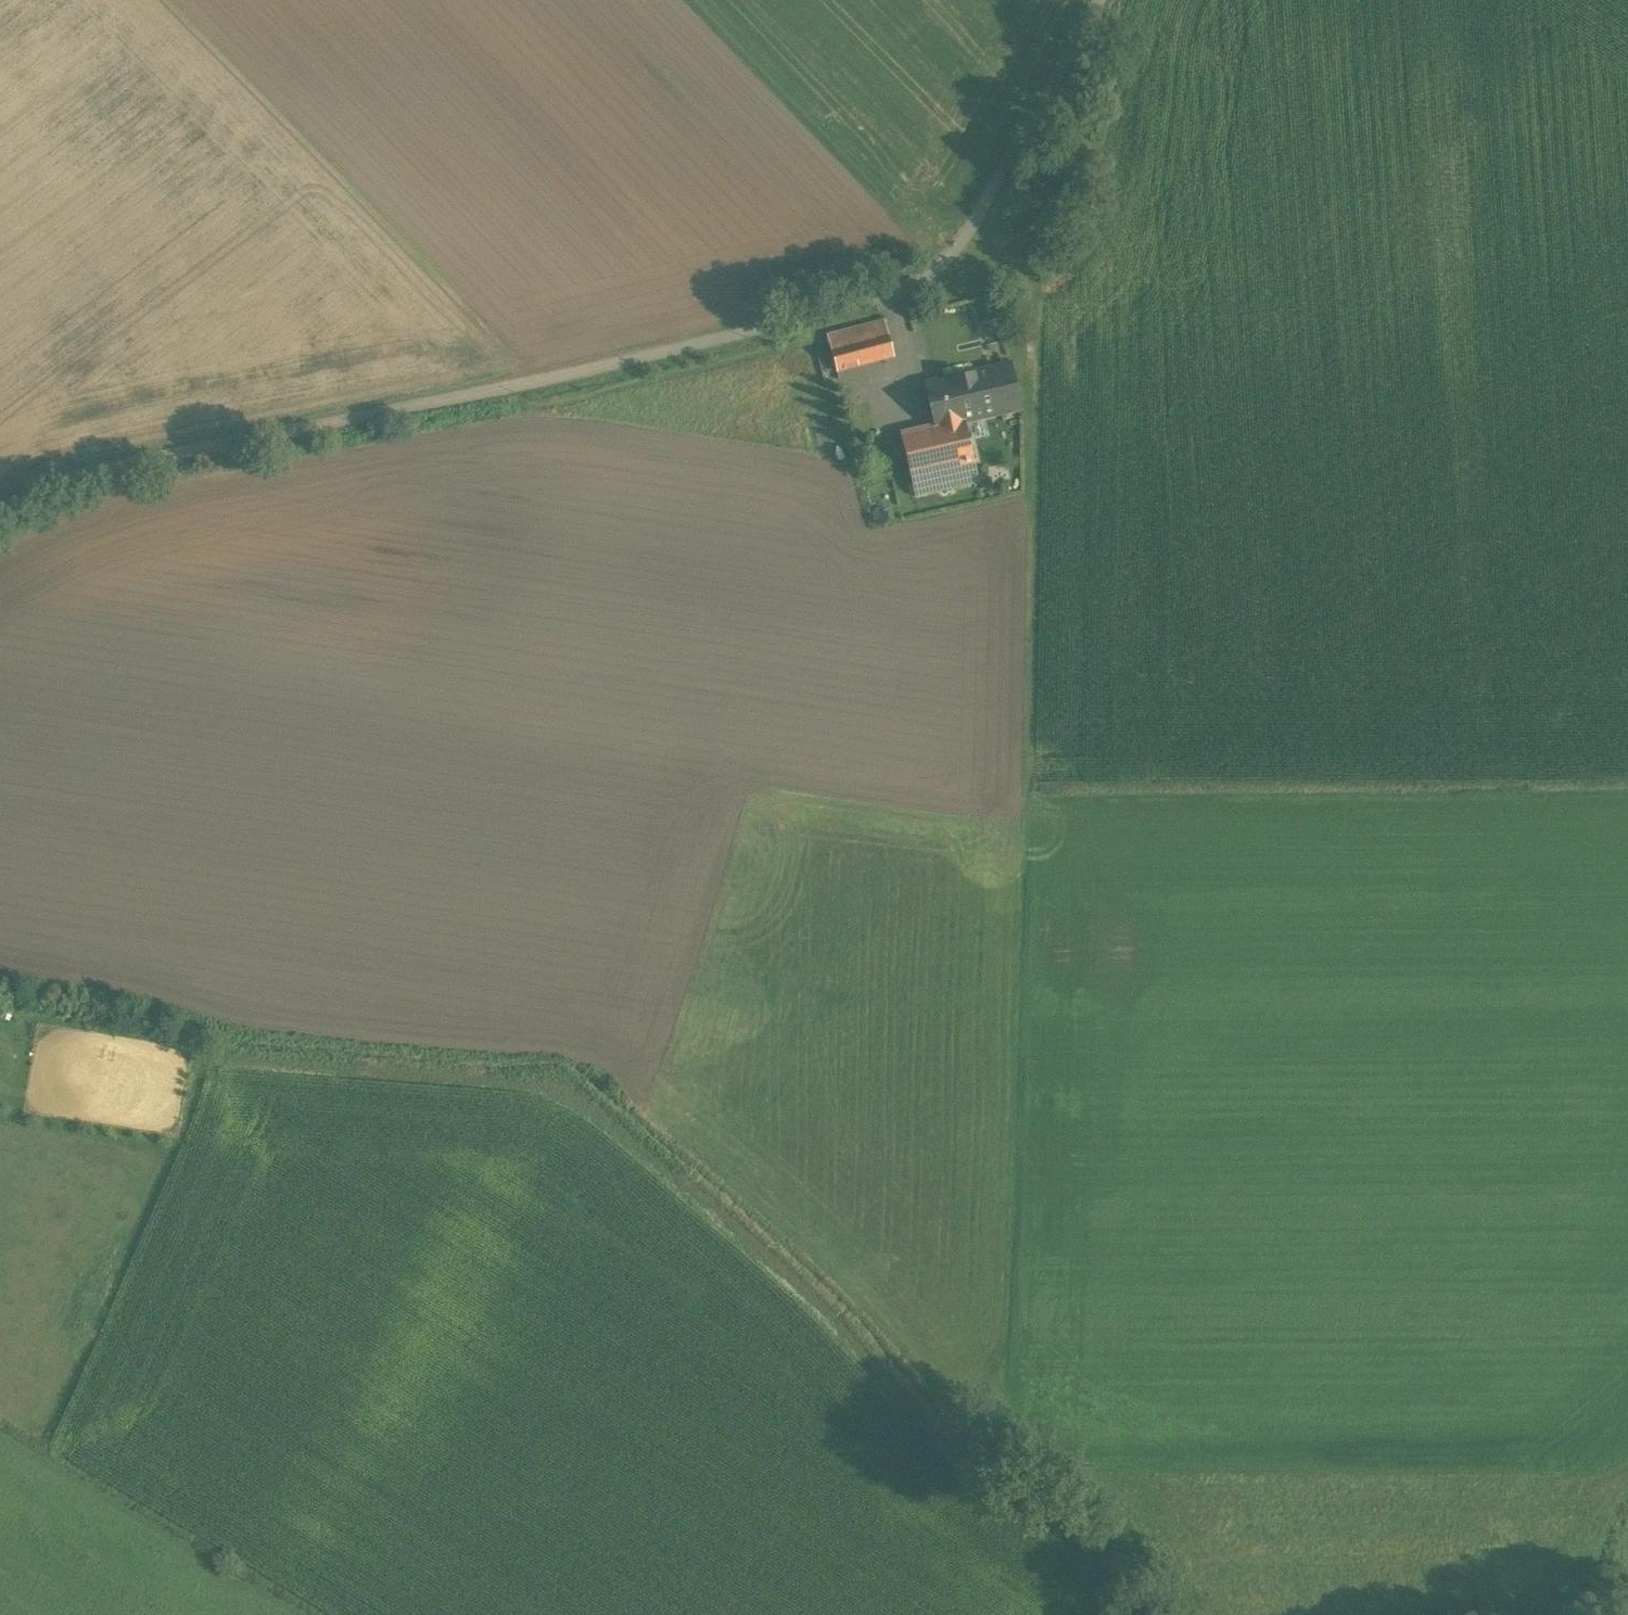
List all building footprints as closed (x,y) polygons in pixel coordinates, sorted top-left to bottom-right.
[(885,317),(831,338),(845,373),(899,352),(885,317)] [(1014,364),(928,382),(937,424),(966,418),(1023,406),(1014,364)] [(937,424),(904,432),(917,493),(979,480),(966,418),(937,424)]
